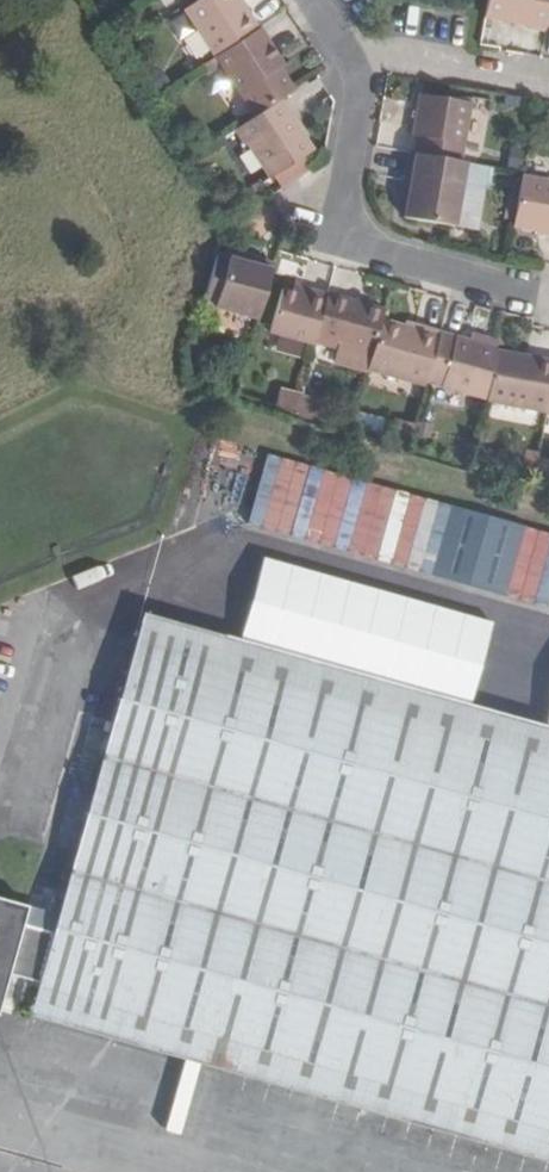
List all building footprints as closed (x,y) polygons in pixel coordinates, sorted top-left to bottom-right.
[(184,11),(214,58),(216,57),(258,30),(238,0),(200,0),(184,11)] [(483,19),(545,30),(546,26),(548,7),(548,0),(487,0),(483,19)] [(258,30),(216,57),(256,117),(279,101),(293,92),(277,70),(282,66),(258,30)] [(136,82),(148,101),(172,86),(160,67),(136,82)] [(411,136),(416,137),(412,154),(460,163),(470,105),(419,96),(411,136)] [(271,182),(314,154),(279,101),(256,117),(234,131),(245,146),(247,145),(271,182)] [(506,167),(521,170),(525,151),(510,149),(506,167)] [(402,218),(453,226),(456,209),(461,182),(465,164),(460,163),(412,154),(409,153),(401,192),(407,193),(402,218)] [(465,164),(461,182),(482,186),(485,167),(465,164)] [(520,177),(511,228),(548,235),(548,182),(520,177)] [(480,213),(485,186),(482,186),(461,182),(456,209),(480,213)] [(250,266),(216,257),(202,307),(256,322),(272,267),(253,261),(250,266)] [(306,291),(293,287),(291,295),(303,299),(306,291)] [(280,292),(268,334),(311,346),(312,343),(326,296),(306,291),(303,299),(291,295),(280,292)] [(383,312),(326,296),(312,343),(340,351),(341,348),(371,357),(381,322),(383,312)] [(412,331),(381,322),(371,357),(367,371),(424,387),(424,385),(438,336),(439,334),(413,327),(412,331)] [(494,351),(438,336),(424,385),(486,403),(494,351)] [(494,351),(486,403),(546,412),(548,395),(548,361),(494,351)] [(298,393),(241,377),(232,409),(289,425),(298,394),(298,393)] [(331,403),(298,394),(289,425),(347,441),(354,417),(328,412),(331,403)] [(356,412),(351,430),(380,437),(384,418),(356,412)] [(413,424),(399,420),(394,438),(408,442),(413,424)] [(434,426),(415,420),(413,424),(408,442),(404,457),(424,462),(434,426)] [(544,424),(539,453),(538,456),(547,457),(548,446),(548,425),(544,424)] [(538,456),(539,453),(525,450),(519,475),(534,479),(538,456)] [(266,457),(248,524),(433,574),(451,507),(266,457)] [(548,581),(548,534),(525,527),(504,594),(541,606),(548,581)] [(133,642),(548,758),(548,729),(141,614),(133,642)] [(37,983),(35,991),(548,1135),(548,758),(133,642),(51,935),(21,926),(26,909),(0,902),(0,1001),(8,974),(37,983)] [(27,1020),(548,1167),(548,1135),(35,991),(27,1020)]
